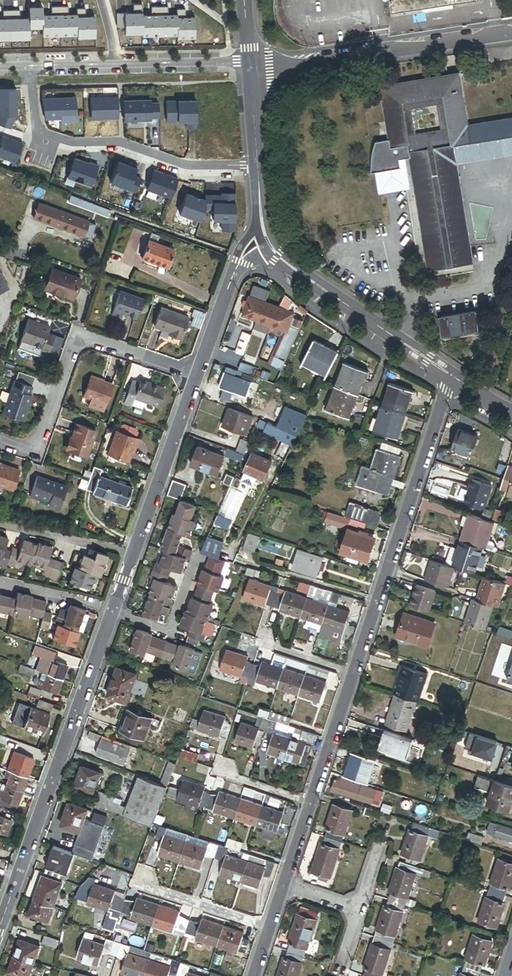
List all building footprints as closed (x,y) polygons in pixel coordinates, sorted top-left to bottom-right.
[(395,11),(468,0),(393,0),(395,11)] [(141,4),(132,4),(133,13),(116,13),(117,28),(124,27),(124,34),(142,34),(141,16),(142,16),(142,15),(141,4)] [(150,15),(142,15),(142,16),(141,16),(142,34),(142,36),(159,36),(159,6),(150,6),(150,15)] [(167,6),(159,6),(159,36),(177,35),(176,15),(176,14),(167,14),(167,6)] [(28,8),(28,19),(29,29),(42,29),(42,16),(42,7),(28,8)] [(59,37),(59,7),(50,7),(51,16),(42,16),(42,29),(42,37),(59,37)] [(67,7),(59,7),(59,37),(77,36),(76,15),(67,15),(67,7)] [(176,10),(176,14),(176,15),(177,35),(177,38),(195,38),(194,16),(185,17),(184,8),(176,8),(176,10)] [(85,17),(85,9),(76,9),(76,15),(77,36),(77,39),(95,38),(94,17),(85,17)] [(11,40),(10,10),(2,11),(2,19),(0,19),(0,40),(11,40)] [(28,19),(19,19),(19,10),(10,10),(11,40),(29,40),(29,29),(28,19)] [(467,125),(459,74),(381,87),(390,140),(391,149),(408,146),(410,158),(429,271),(472,264),(456,164),(511,155),(511,118),(467,125)] [(76,121),(75,97),(42,98),(44,118),(65,118),(65,121),(76,121)] [(118,121),(118,98),(90,98),(91,121),(118,121)] [(150,101),(123,102),(124,123),(151,123),(151,120),(159,120),(158,104),(150,104),(150,101)] [(21,144),(1,136),(0,139),(0,159),(14,164),(21,144)] [(408,146),(391,149),(390,140),(376,142),(376,143),(375,145),(374,147),(374,150),(373,152),(373,156),(372,161),(372,167),(372,173),(402,168),(400,160),(410,158),(408,146)] [(88,165),(73,160),(66,179),(89,188),(97,167),(89,164),(88,165)] [(129,166),(118,162),(110,186),(128,193),(127,194),(135,197),(140,183),(133,180),(138,167),(130,164),(129,166)] [(177,184),(153,175),(147,193),(170,202),(177,184)] [(35,189),(28,186),(25,194),(32,197),(35,189)] [(194,199),(187,196),(179,216),(200,224),(205,211),(205,203),(198,201),(199,199),(194,197),(194,199)] [(217,199),(205,198),(205,203),(205,211),(205,213),(213,213),(213,224),(221,224),(221,234),(235,234),(235,197),(222,197),(221,201),(217,200),(217,199)] [(39,204),(34,219),(83,237),(88,222),(39,204)] [(143,256),(148,241),(142,239),(136,253),(143,256)] [(156,244),(148,241),(143,256),(141,259),(167,268),(174,250),(163,246),(164,243),(157,240),(156,244)] [(319,258),(314,266),(322,271),(327,264),(319,258)] [(14,269),(11,278),(18,281),(21,271),(14,269)] [(50,278),(44,297),(71,306),(77,287),(50,278)] [(141,303),(117,295),(109,318),(119,322),(121,318),(134,323),(141,303)] [(259,322),(266,303),(251,297),(244,316),(259,322)] [(280,308),(266,303),(259,322),(273,327),(280,308)] [(295,314),(280,308),(273,327),(288,333),(291,324),(293,319),(295,314)] [(187,320),(160,311),(153,330),(172,336),(171,338),(180,341),(187,320)] [(479,330),(476,312),(441,317),(444,335),(479,330)] [(273,327),(259,322),(256,328),(270,334),(273,327)] [(24,323),(16,348),(38,355),(38,354),(47,357),(53,340),(44,337),(46,330),(24,323)] [(292,349),(296,340),(288,336),(284,346),(292,349)] [(242,338),(236,353),(244,356),(250,341),(242,338)] [(277,358),(286,362),(292,349),(284,346),(283,345),(277,358)] [(327,378),(337,358),(329,353),(327,356),(311,347),(300,369),(311,374),(313,371),(327,378)] [(273,366),(283,370),(286,362),(277,358),(276,358),(273,366)] [(243,364),(240,371),(251,376),(254,368),(243,364)] [(239,372),(228,368),(225,374),(237,379),(239,372)] [(310,377),(324,384),(327,378),(313,371),(311,374),(300,369),(299,371),(310,377)] [(343,369),(338,381),(341,383),(346,370),(343,369)] [(341,383),(338,381),(334,392),(358,401),(367,378),(346,370),(341,383)] [(253,376),(260,379),(262,373),(255,371),(253,376)] [(237,379),(225,374),(220,389),(225,391),(231,393),(247,400),(253,385),(243,381),(237,379)] [(253,385),(255,379),(245,375),(243,381),(253,385)] [(110,386),(88,379),(82,398),(91,401),(88,409),(101,413),(104,405),(110,386)] [(261,381),(255,379),(253,385),(259,387),(261,381)] [(13,382),(0,416),(21,424),(26,412),(24,412),(30,397),(27,396),(30,388),(13,382)] [(156,388),(139,382),(138,384),(156,390),(156,388)] [(389,396),(385,408),(404,415),(412,391),(390,383),(386,395),(389,396)] [(137,387),(130,384),(123,403),(141,409),(143,403),(158,408),(164,391),(156,388),(156,390),(138,384),(137,387)] [(358,401),(334,392),(330,402),(333,404),(328,417),(349,425),(358,401)] [(325,415),(328,417),(333,404),(330,402),(325,415)] [(404,415),(385,408),(381,407),(377,419),(381,421),(376,434),(395,440),(404,415)] [(224,424),(222,427),(233,431),(246,436),(252,420),(228,411),(224,424)] [(373,432),(376,434),(381,421),(377,419),(373,432)] [(222,427),(224,424),(220,422),(217,432),(231,437),(233,431),(222,427)] [(271,426),(260,422),(255,431),(267,436),(271,426)] [(476,444),(481,427),(462,422),(458,439),(476,444)] [(293,447),(298,437),(271,426),(267,436),(293,447)] [(75,427),(66,454),(83,459),(92,433),(75,427)] [(138,441),(116,434),(108,457),(126,463),(132,448),(135,449),(138,441)] [(244,457),(249,445),(240,441),(236,454),(244,457)] [(284,445),(274,441),(272,445),(276,447),(271,457),(276,460),(284,445)] [(285,464),(292,448),(284,445),(276,460),(285,464)] [(218,477),(225,458),(198,448),(191,467),(218,477)] [(233,461),(236,454),(227,451),(225,458),(233,461)] [(370,471),(364,490),(388,498),(401,460),(376,452),(370,471)] [(241,464),(244,457),(236,454),(233,461),(241,464)] [(253,455),(246,472),(265,481),(273,464),(253,455)] [(0,466),(0,489),(10,492),(17,472),(0,466)] [(507,466),(503,476),(502,481),(499,488),(508,491),(507,495),(511,496),(511,468),(507,466)] [(92,493),(92,494),(126,506),(132,488),(98,477),(101,470),(93,468),(86,491),(92,493)] [(364,490),(370,471),(362,468),(356,487),(364,490)] [(223,484),(230,487),(234,479),(227,476),(223,484)] [(65,487),(35,477),(28,495),(58,505),(65,487)] [(492,487),(472,480),(465,504),(484,510),(492,487)] [(187,487),(173,481),(167,496),(181,502),(187,487)] [(195,507),(181,502),(176,516),(174,519),(172,519),(169,529),(172,530),(183,534),(190,537),(195,523),(190,521),(195,507)] [(351,503),(346,518),(353,521),(366,525),(378,529),(382,514),(351,503)] [(504,513),(496,510),(493,520),(501,523),(504,513)] [(350,523),(329,515),(326,524),(347,531),(350,523)] [(489,541),(495,524),(470,515),(469,518),(464,535),(461,543),(483,550),(486,551),(486,550),(489,541)] [(464,535),(469,518),(466,517),(460,534),(464,535)] [(366,525),(353,521),(344,550),(340,548),(338,552),(349,556),(347,562),(357,565),(359,559),(367,562),(374,540),(365,538),(366,534),(364,533),(366,525)] [(183,534),(172,530),(170,535),(167,534),(161,550),(165,551),(186,559),(189,561),(192,553),(178,548),(183,534)] [(261,539),(249,535),(249,537),(245,549),(256,553),(261,539)] [(15,561),(29,566),(30,563),(36,546),(22,541),(19,551),(15,561)] [(493,543),(489,541),(486,550),(493,552),(495,547),(493,543)] [(474,576),(483,550),(461,543),(460,542),(458,550),(451,548),(445,566),(455,569),(474,576)] [(43,568),(47,558),(50,549),(37,544),(36,546),(30,563),(43,568)] [(19,551),(11,549),(10,553),(5,566),(12,568),(15,561),(19,551)] [(106,556),(90,549),(87,557),(104,563),(106,556)] [(4,570),(5,566),(10,553),(3,550),(0,557),(0,568),(4,570)] [(186,559),(165,551),(162,559),(160,565),(157,565),(155,564),(153,570),(167,576),(170,569),(180,573),(186,559)] [(317,578),(323,560),(299,552),(293,570),(317,578)] [(104,563),(87,557),(84,555),(78,570),(94,576),(98,577),(104,563)] [(221,576),(226,562),(211,556),(205,571),(204,575),(202,574),(198,584),(199,585),(214,591),(220,592),(225,578),(221,576)] [(40,575),(47,578),(54,561),(47,558),(43,568),(40,575)] [(54,561),(47,578),(55,581),(61,564),(54,561)] [(445,566),(430,561),(423,582),(448,590),(455,569),(445,566)] [(94,576),(78,570),(74,568),(68,582),(89,589),(94,576)] [(262,579),(264,573),(249,568),(247,574),(262,579)] [(167,576),(153,570),(150,578),(152,579),(155,580),(152,587),(150,594),(151,594),(170,601),(175,590),(169,588),(170,585),(164,583),(167,576)] [(505,586),(483,579),(475,603),(492,608),(497,610),(498,609),(505,611),(507,605),(500,603),(505,586)] [(265,610),(266,607),(271,591),(250,583),(243,603),(265,610)] [(214,591),(199,585),(194,599),(193,603),(190,602),(187,612),(208,620),(213,606),(209,605),(214,591)] [(309,594),(311,588),(303,585),(301,591),(309,594)] [(436,593),(416,587),(409,607),(429,614),(436,593)] [(330,600),(332,595),(311,588),(309,594),(308,596),(329,603),(330,600)] [(277,596),(278,593),(271,591),(266,607),(273,610),(277,596)] [(26,595),(17,593),(16,599),(12,614),(12,616),(25,619),(26,613),(42,617),(44,611),(46,601),(30,598),(25,597),(26,595)] [(170,601),(151,594),(144,615),(155,620),(157,614),(160,615),(160,614),(167,616),(172,602),(170,601)] [(354,602),(332,595),(330,600),(339,603),(352,607),(354,602)] [(12,614),(16,599),(0,596),(0,612),(12,614)] [(277,596),(273,610),(281,612),(285,598),(277,596)] [(285,598),(281,612),(280,615),(300,622),(306,602),(286,596),(285,598)] [(475,603),(471,601),(464,625),(485,632),(492,608),(475,603)] [(327,609),(306,602),(300,622),(321,628),(327,609)] [(82,609),(68,604),(66,610),(60,608),(57,614),(55,622),(57,623),(75,629),(82,609)] [(349,616),(327,609),(321,628),(342,635),(349,616)] [(50,613),(44,611),(42,617),(40,627),(47,628),(50,613)] [(208,620),(187,612),(186,612),(181,623),(187,625),(186,628),(192,630),(190,637),(201,642),(205,643),(207,636),(205,635),(202,634),(205,627),(207,622),(208,620)] [(405,618),(398,638),(428,648),(435,626),(420,621),(419,623),(405,618)] [(216,625),(207,622),(205,627),(207,628),(205,635),(207,636),(211,637),(216,625)] [(55,631),(52,637),(73,644),(78,630),(75,629),(57,623),(56,627),(58,627),(57,632),(55,631)] [(149,635),(138,631),(130,652),(145,657),(146,653),(160,658),(166,643),(152,638),(148,637),(149,635)] [(488,637),(479,634),(472,653),(481,656),(488,637)] [(201,642),(190,637),(187,645),(198,649),(201,642)] [(180,648),(166,643),(160,658),(175,663),(173,668),(188,673),(195,651),(185,647),(184,649),(180,648)] [(490,677),(511,684),(511,649),(500,645),(490,677)] [(57,652),(43,647),(35,669),(42,672),(46,674),(48,667),(44,666),(47,658),(54,661),(57,652)] [(242,678),(246,667),(248,661),(226,653),(223,662),(219,673),(241,680),(242,678)] [(285,668),(287,661),(275,657),(273,664),(285,668)] [(46,674),(61,679),(66,665),(54,661),(47,658),(44,666),(48,667),(46,674)] [(219,673),(223,662),(216,660),(212,671),(219,673)] [(306,675),(308,668),(287,661),(285,668),(306,675)] [(33,669),(19,664),(17,671),(31,676),(33,669)] [(263,665),(261,672),(257,683),(256,685),(277,692),(283,672),(263,665)] [(249,680),(253,669),(246,667),(242,678),(249,680)] [(329,675),(308,668),(306,675),(305,676),(327,683),(329,675)] [(416,703),(418,703),(426,676),(402,668),(393,695),(395,696),(416,703)] [(261,672),(253,669),(249,680),(257,683),(261,672)] [(117,670),(107,698),(126,704),(136,676),(117,670)] [(298,699),(304,679),(283,672),(277,692),(298,699)] [(56,693),(61,679),(46,674),(44,680),(40,678),(37,686),(56,693)] [(319,706),(326,686),(304,679),(298,699),(319,706)] [(257,683),(249,680),(247,687),(255,690),(256,685),(257,683)] [(39,689),(28,685),(25,694),(36,698),(39,689)] [(408,728),(416,703),(395,696),(385,726),(401,732),(403,726),(408,728)] [(49,713),(52,704),(38,699),(35,708),(49,713)] [(11,723),(22,727),(29,707),(18,702),(11,723)] [(49,713),(35,708),(29,707),(22,727),(42,733),(49,713)] [(269,714),(261,711),(258,720),(263,721),(267,722),(269,714)] [(129,712),(120,734),(144,743),(152,721),(129,712)] [(204,719),(199,731),(199,733),(220,740),(220,738),(224,726),(226,721),(205,714),(204,719)] [(258,720),(242,714),(241,718),(262,725),(263,721),(258,720)] [(290,722),(269,714),(267,722),(270,724),(277,726),(288,730),(290,722)] [(204,719),(195,716),(191,728),(199,731),(204,719)] [(267,722),(263,721),(262,725),(260,732),(266,734),(270,724),(267,722)] [(277,726),(270,724),(266,734),(274,737),(276,731),(277,726)] [(231,728),(224,726),(220,738),(227,740),(231,728)] [(253,751),(260,732),(259,732),(241,726),(234,745),(253,751)] [(288,730),(277,726),(276,731),(293,737),(294,732),(288,730)] [(309,737),(294,732),(293,737),(292,739),(307,744),(309,737)] [(408,759),(414,742),(385,733),(379,750),(408,759)] [(88,734),(86,741),(98,746),(101,739),(88,734)] [(291,743),(274,737),(267,756),(284,762),(291,743)] [(127,752),(129,748),(102,738),(96,756),(112,763),(112,764),(123,768),(129,753),(127,752)] [(305,748),(307,744),(292,739),(291,743),(305,748)] [(305,748),(291,743),(284,762),(299,767),(305,749),(305,748)] [(457,746),(451,744),(448,754),(453,756),(457,746)] [(507,747),(502,760),(511,763),(511,748),(507,747)] [(305,749),(299,767),(302,768),(308,750),(305,749)] [(11,773),(26,778),(33,760),(13,753),(7,771),(11,773)] [(185,753),(182,760),(198,765),(200,758),(185,753)] [(361,784),(370,787),(377,764),(354,756),(351,765),(356,767),(352,781),(361,784)] [(167,789),(176,766),(169,764),(161,787),(167,789)] [(351,765),(346,779),(352,781),(356,767),(351,765)] [(83,768),(76,787),(94,793),(100,774),(83,768)] [(22,792),(26,778),(11,773),(9,780),(6,787),(22,792)] [(479,777),(475,789),(491,794),(487,806),(509,813),(511,803),(511,788),(479,777)] [(346,779),(344,778),(342,784),(338,782),(334,793),(375,806),(376,804),(379,793),(360,786),(361,784),(352,781),(346,779)] [(153,827),(167,789),(161,787),(140,779),(128,810),(107,802),(108,797),(100,793),(95,806),(153,828),(153,827)] [(198,812),(198,809),(202,797),(204,792),(182,784),(179,794),(176,803),(176,804),(198,812)] [(6,787),(4,793),(0,791),(0,792),(0,801),(17,806),(22,792),(6,787)] [(176,803),(179,794),(169,790),(166,800),(176,803)] [(253,801),(255,796),(243,791),(242,797),(253,801)] [(216,801),(212,814),(212,816),(233,823),(240,803),(218,796),(216,801)] [(205,812),(209,799),(202,797),(198,809),(205,812)] [(216,801),(209,799),(205,812),(212,814),(216,801)] [(286,806),(265,799),(261,810),(283,817),(286,806)] [(429,822),(434,808),(418,802),(414,813),(425,816),(423,820),(429,822)] [(240,803),(233,823),(254,830),(261,810),(240,803)] [(69,806),(61,828),(79,834),(83,822),(87,812),(69,806)] [(327,830),(329,830),(344,835),(345,836),(353,812),(334,806),(327,830)] [(382,813),(367,808),(364,816),(379,821),(382,813)] [(261,810),(254,830),(276,837),(283,817),(261,810)] [(6,837),(11,822),(0,818),(0,835),(6,837)] [(479,831),(501,839),(500,842),(511,846),(511,831),(482,821),(479,831)] [(103,829),(83,822),(79,834),(71,856),(73,856),(91,863),(103,829)] [(427,836),(430,828),(429,828),(414,823),(412,831),(427,836)] [(160,829),(153,827),(153,828),(150,835),(157,837),(160,829)] [(439,831),(430,828),(427,836),(428,836),(436,840),(439,831)] [(455,828),(452,836),(465,840),(468,841),(470,833),(455,828)] [(168,832),(160,829),(157,837),(156,841),(163,844),(158,858),(180,865),(186,845),(165,838),(168,832)] [(326,838),(341,843),(344,835),(329,830),(326,838)] [(428,836),(427,836),(412,831),(410,830),(402,854),(420,860),(428,836)] [(186,845),(188,839),(168,832),(165,838),(186,845)] [(339,850),(341,843),(326,838),(324,845),(339,850)] [(210,846),(188,839),(186,845),(207,852),(210,846)] [(232,843),(229,852),(245,858),(248,849),(232,843)] [(339,850),(324,845),(322,844),(312,874),(314,874),(330,880),(340,850),(339,850)] [(219,849),(210,846),(207,852),(186,845),(180,865),(200,872),(205,857),(215,860),(219,849)] [(66,875),(73,856),(71,856),(52,849),(45,868),(66,875)] [(229,852),(219,849),(215,860),(225,864),(220,878),(241,885),(248,865),(227,858),(229,852)] [(491,884),(507,889),(509,889),(511,880),(511,864),(498,859),(490,884),(491,884)] [(424,870),(401,863),(398,870),(415,875),(422,878),(422,876),(424,870)] [(265,871),(248,865),(241,885),(258,891),(263,876),(270,878),(274,867),(267,864),(265,871)] [(66,875),(45,868),(42,876),(63,883),(66,875)] [(389,893),(391,894),(406,899),(407,899),(415,875),(398,870),(397,869),(389,893)] [(314,874),(312,878),(329,884),(330,880),(314,874)] [(35,903),(53,909),(61,885),(43,879),(35,903)] [(94,887),(85,884),(79,892),(91,896),(94,887)] [(491,884),(489,891),(504,896),(507,889),(491,884)] [(121,915),(125,904),(115,900),(116,895),(94,887),(91,896),(88,907),(110,914),(111,911),(121,915)] [(504,896),(489,891),(487,898),(502,903),(504,896)] [(391,894),(388,901),(404,906),(406,899),(391,894)] [(127,898),(116,895),(115,900),(125,904),(127,898)] [(502,903),(487,898),(486,898),(478,922),(496,927),(504,903),(502,903)] [(407,899),(406,899),(404,906),(414,909),(416,902),(407,899)] [(404,906),(388,901),(386,908),(401,913),(404,906)] [(135,907),(125,904),(121,915),(132,918),(131,922),(152,929),(159,909),(137,902),(135,907)] [(48,922),(53,909),(35,903),(30,916),(48,922)] [(401,913),(386,908),(384,907),(376,932),(395,938),(403,914),(401,913)] [(180,916),(159,909),(152,929),(174,936),(175,933),(186,936),(189,925),(179,921),(180,916)] [(120,918),(113,915),(111,920),(108,919),(104,933),(113,936),(120,918)] [(289,944),(291,944),(307,949),(308,950),(317,921),(298,916),(289,944)] [(216,950),(223,930),(201,923),(200,928),(189,925),(186,936),(196,940),(195,943),(216,950)] [(243,937),(223,930),(216,950),(237,957),(238,954),(245,957),(249,945),(242,943),(243,937)] [(395,938),(376,932),(374,939),(393,945),(395,938)] [(93,937),(84,934),(82,941),(91,944),(93,937)] [(58,948),(61,939),(48,935),(45,943),(58,948)] [(466,960),(467,960),(482,965),(484,966),(492,942),(473,936),(466,960)] [(393,945),(374,939),(372,945),(391,951),(393,945)] [(113,944),(110,943),(106,942),(103,948),(91,944),(82,941),(75,960),(97,967),(102,953),(109,956),(113,944)] [(15,959),(32,965),(38,950),(20,944),(15,959)] [(121,947),(113,944),(109,956),(117,958),(121,947)] [(289,952),(305,957),(307,949),(291,944),(289,952)] [(364,968),(366,969),(381,974),(383,974),(391,951),(372,945),(364,968)] [(130,950),(121,947),(117,958),(126,961),(121,975),(122,975),(145,975),(149,964),(128,957),(130,950)] [(302,963),(305,957),(289,952),(287,958),(302,963)] [(287,958),(285,958),(279,975),(299,975),(303,964),(302,963),(287,958)] [(32,965),(15,959),(9,975),(10,975),(29,975),(32,965)] [(467,960),(465,968),(479,973),(482,965),(467,960)] [(149,964),(145,975),(167,975),(168,975),(170,975),(178,975),(181,967),(172,963),(169,971),(149,964)] [(181,967),(178,975),(186,975),(188,969),(181,967)] [(465,968),(462,974),(467,975),(478,975),(479,973),(465,968)]
